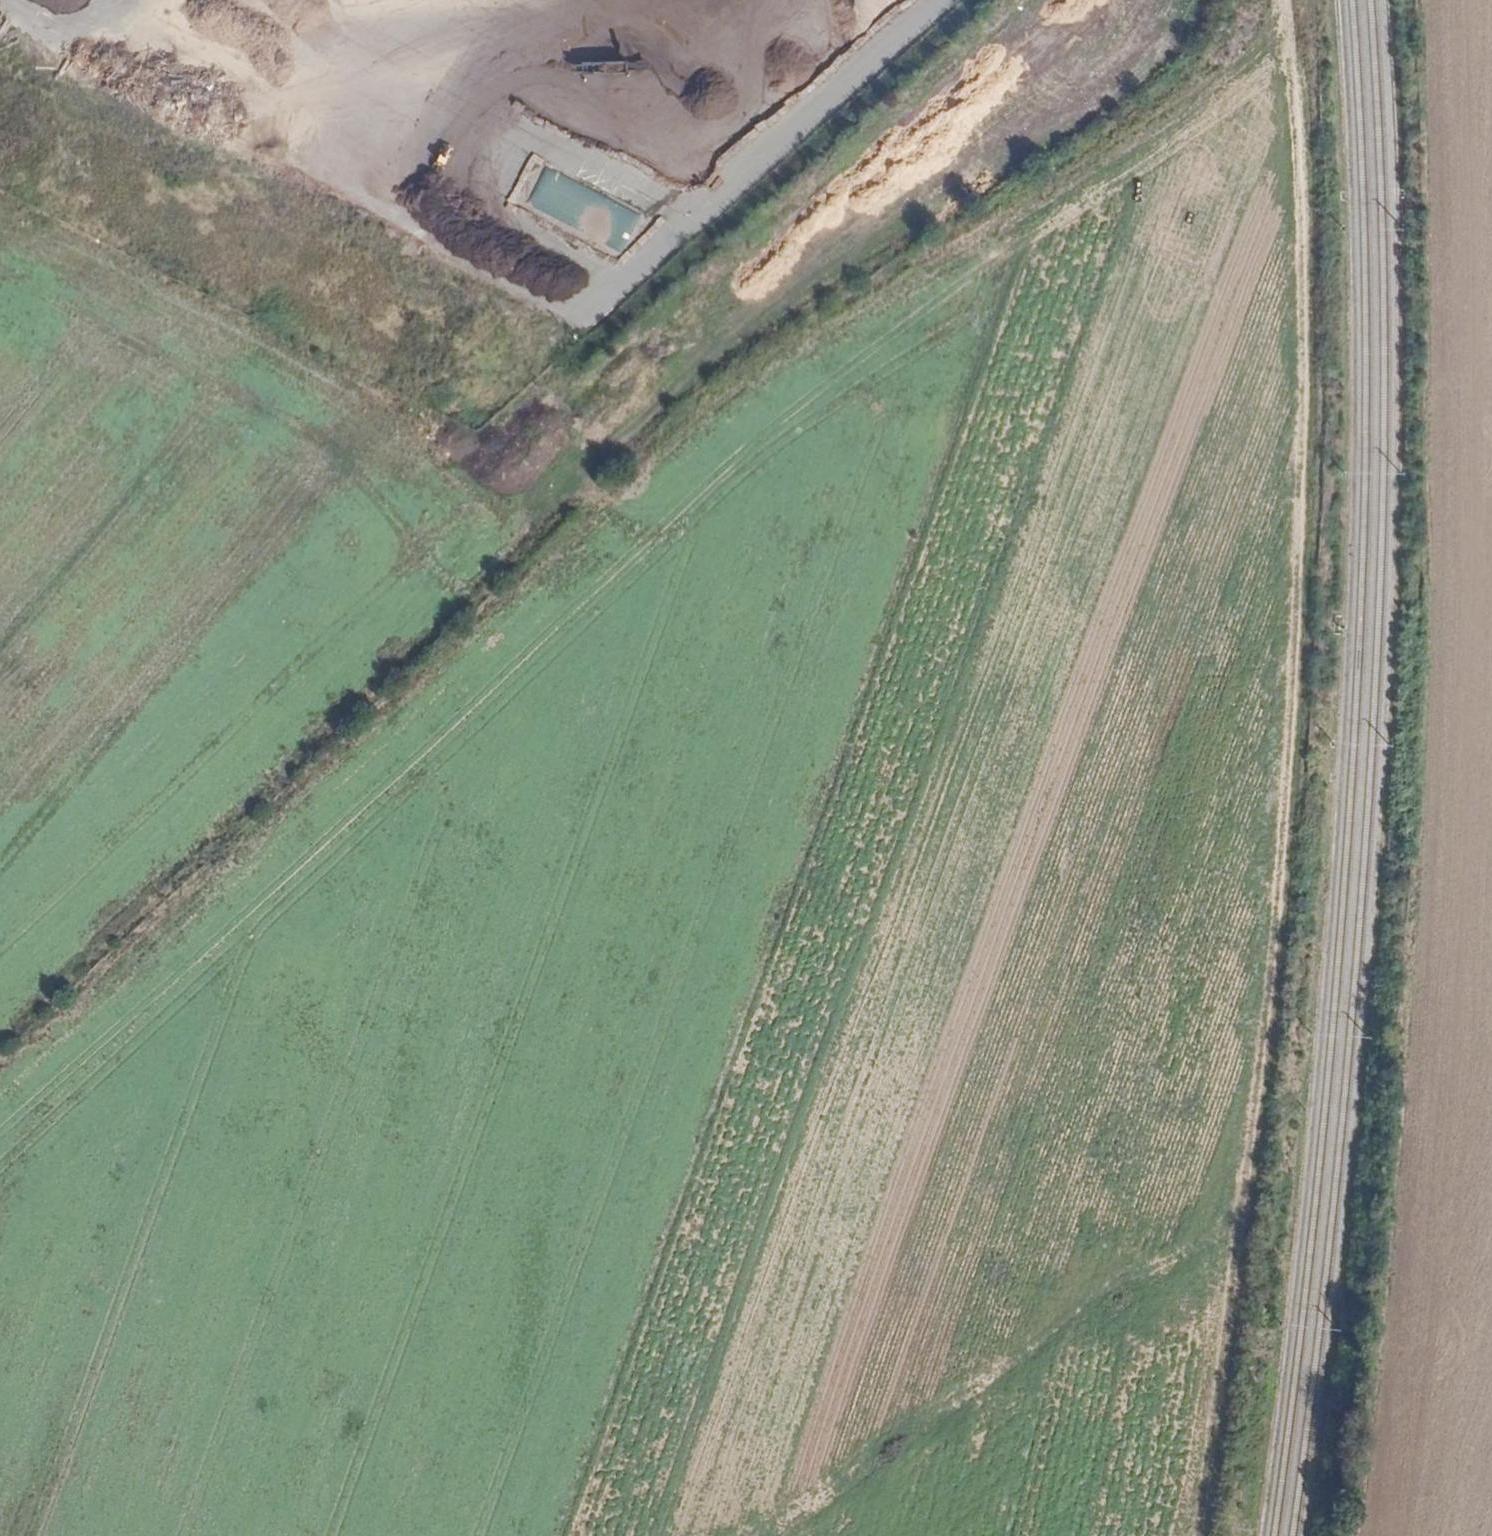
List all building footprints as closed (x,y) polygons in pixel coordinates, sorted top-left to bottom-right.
[(528,207),(623,253),(641,215),(547,169),(528,207)]
